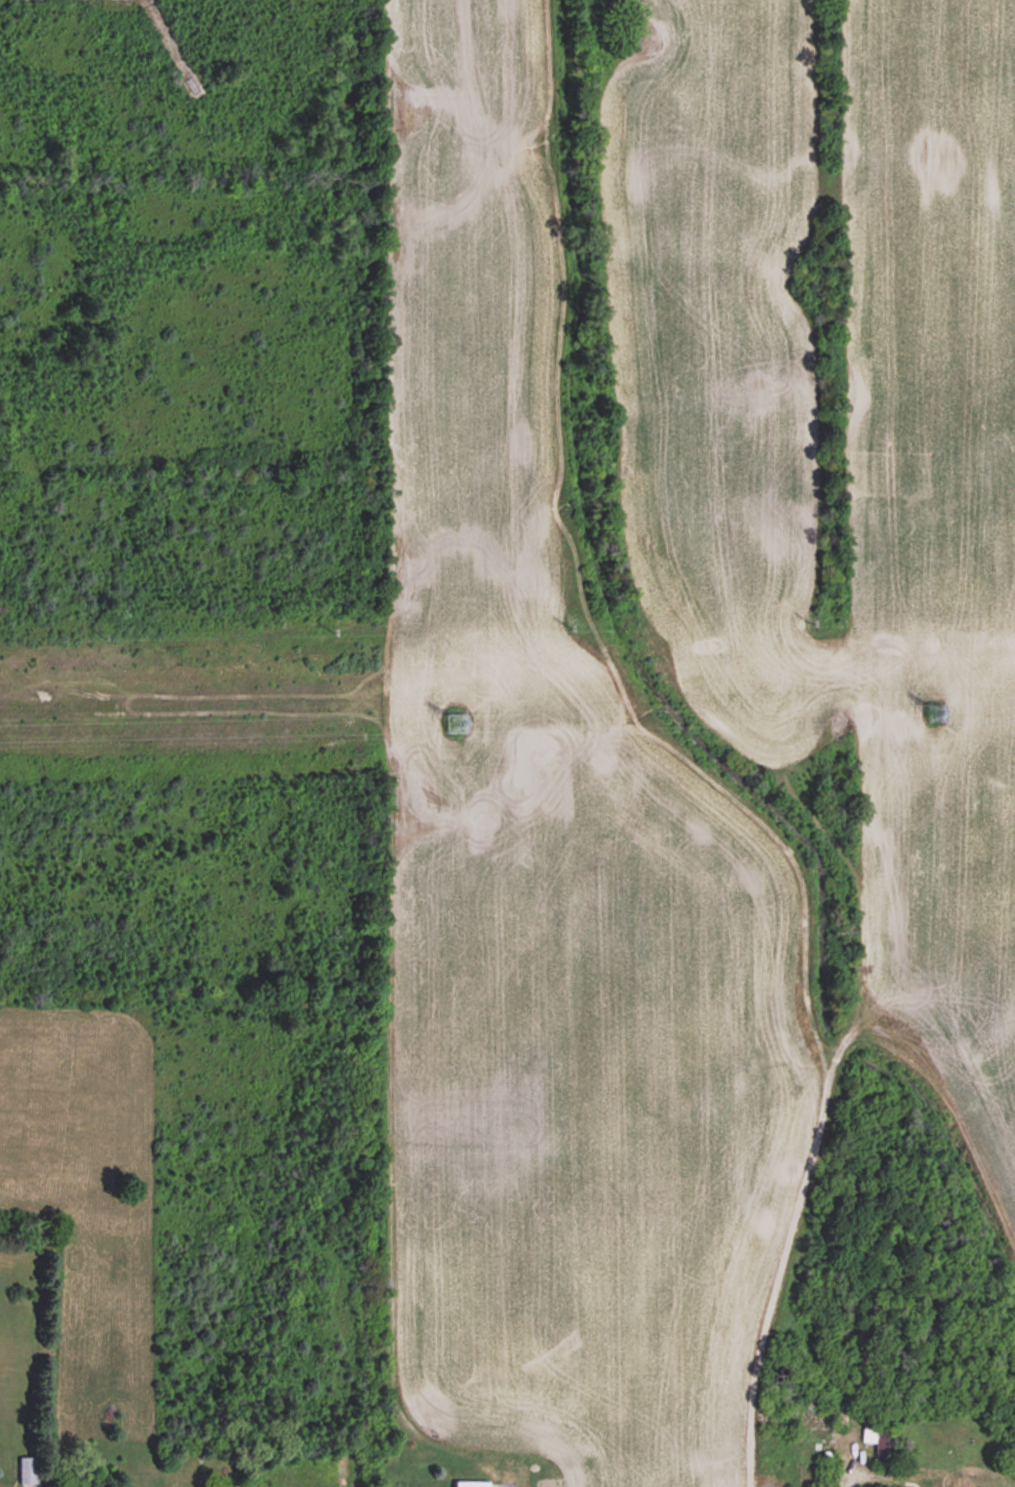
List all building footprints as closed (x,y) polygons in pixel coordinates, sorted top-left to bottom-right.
[(862,1445),(876,1444),(876,1468),(895,1468),(895,1431),(862,1431),(862,1445)] [(20,1486),(38,1486),(38,1458),(20,1458),(20,1486)]
